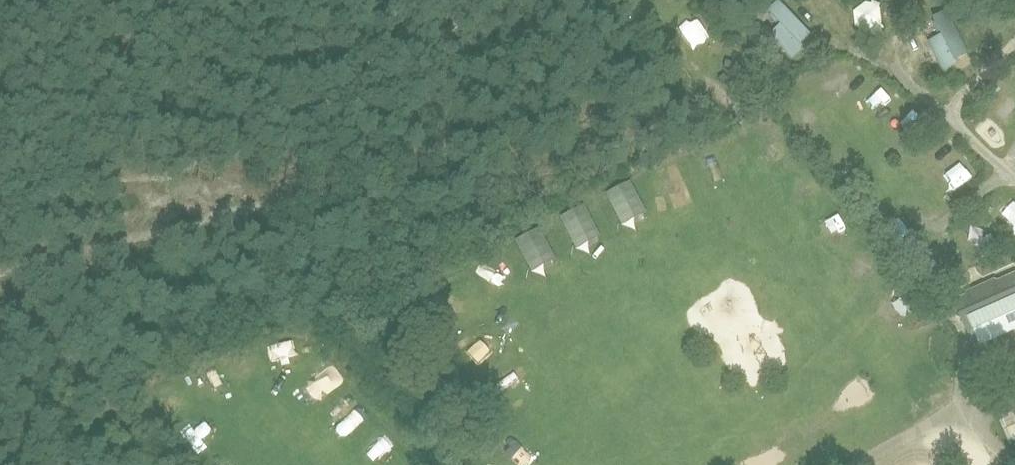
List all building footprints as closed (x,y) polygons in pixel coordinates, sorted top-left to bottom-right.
[(811,36),(778,0),(766,12),(770,15),(768,17),(775,25),(777,23),(780,26),(769,36),(792,61),(804,50),(800,46),(811,36)] [(890,32),(882,3),(863,7),(871,36),(890,32)] [(968,55),(946,11),(931,19),(934,24),(932,25),(937,35),(939,34),(941,37),(927,43),(942,73),(956,66),(954,62),(968,55)] [(690,25),(682,41),(698,49),(706,33),(690,25)] [(993,103),(1014,125),(1014,94),(1009,88),(993,103)] [(641,185),(617,191),(626,232),(651,227),(641,185)] [(1014,231),(1014,198),(1009,195),(996,222),(1014,231)] [(593,206),(568,214),(581,253),(605,246),(593,206)] [(982,218),(964,233),(979,250),(997,235),(982,218)] [(523,241),(541,274),(561,263),(543,230),(523,241)] [(998,284),(995,282),(984,287),(984,288),(980,290),(978,289),(968,294),(967,297),(954,302),(952,308),(958,310),(961,319),(967,317),(979,345),(973,347),(977,356),(974,362),(979,364),(1006,352),(1008,353),(1014,350),(1014,276),(998,284)] [(914,299),(899,307),(909,325),(924,316),(914,299)] [(321,377),(332,393),(346,384),(335,368),(321,377)] [(990,399),(1011,446),(1014,444),(1014,387),(990,399)] [(364,401),(352,411),(360,421),(372,411),(364,401)] [(411,458),(398,443),(379,459),(385,464),(403,464),(411,458)] [(508,464),(528,464),(514,453),(505,463),(508,464)]
